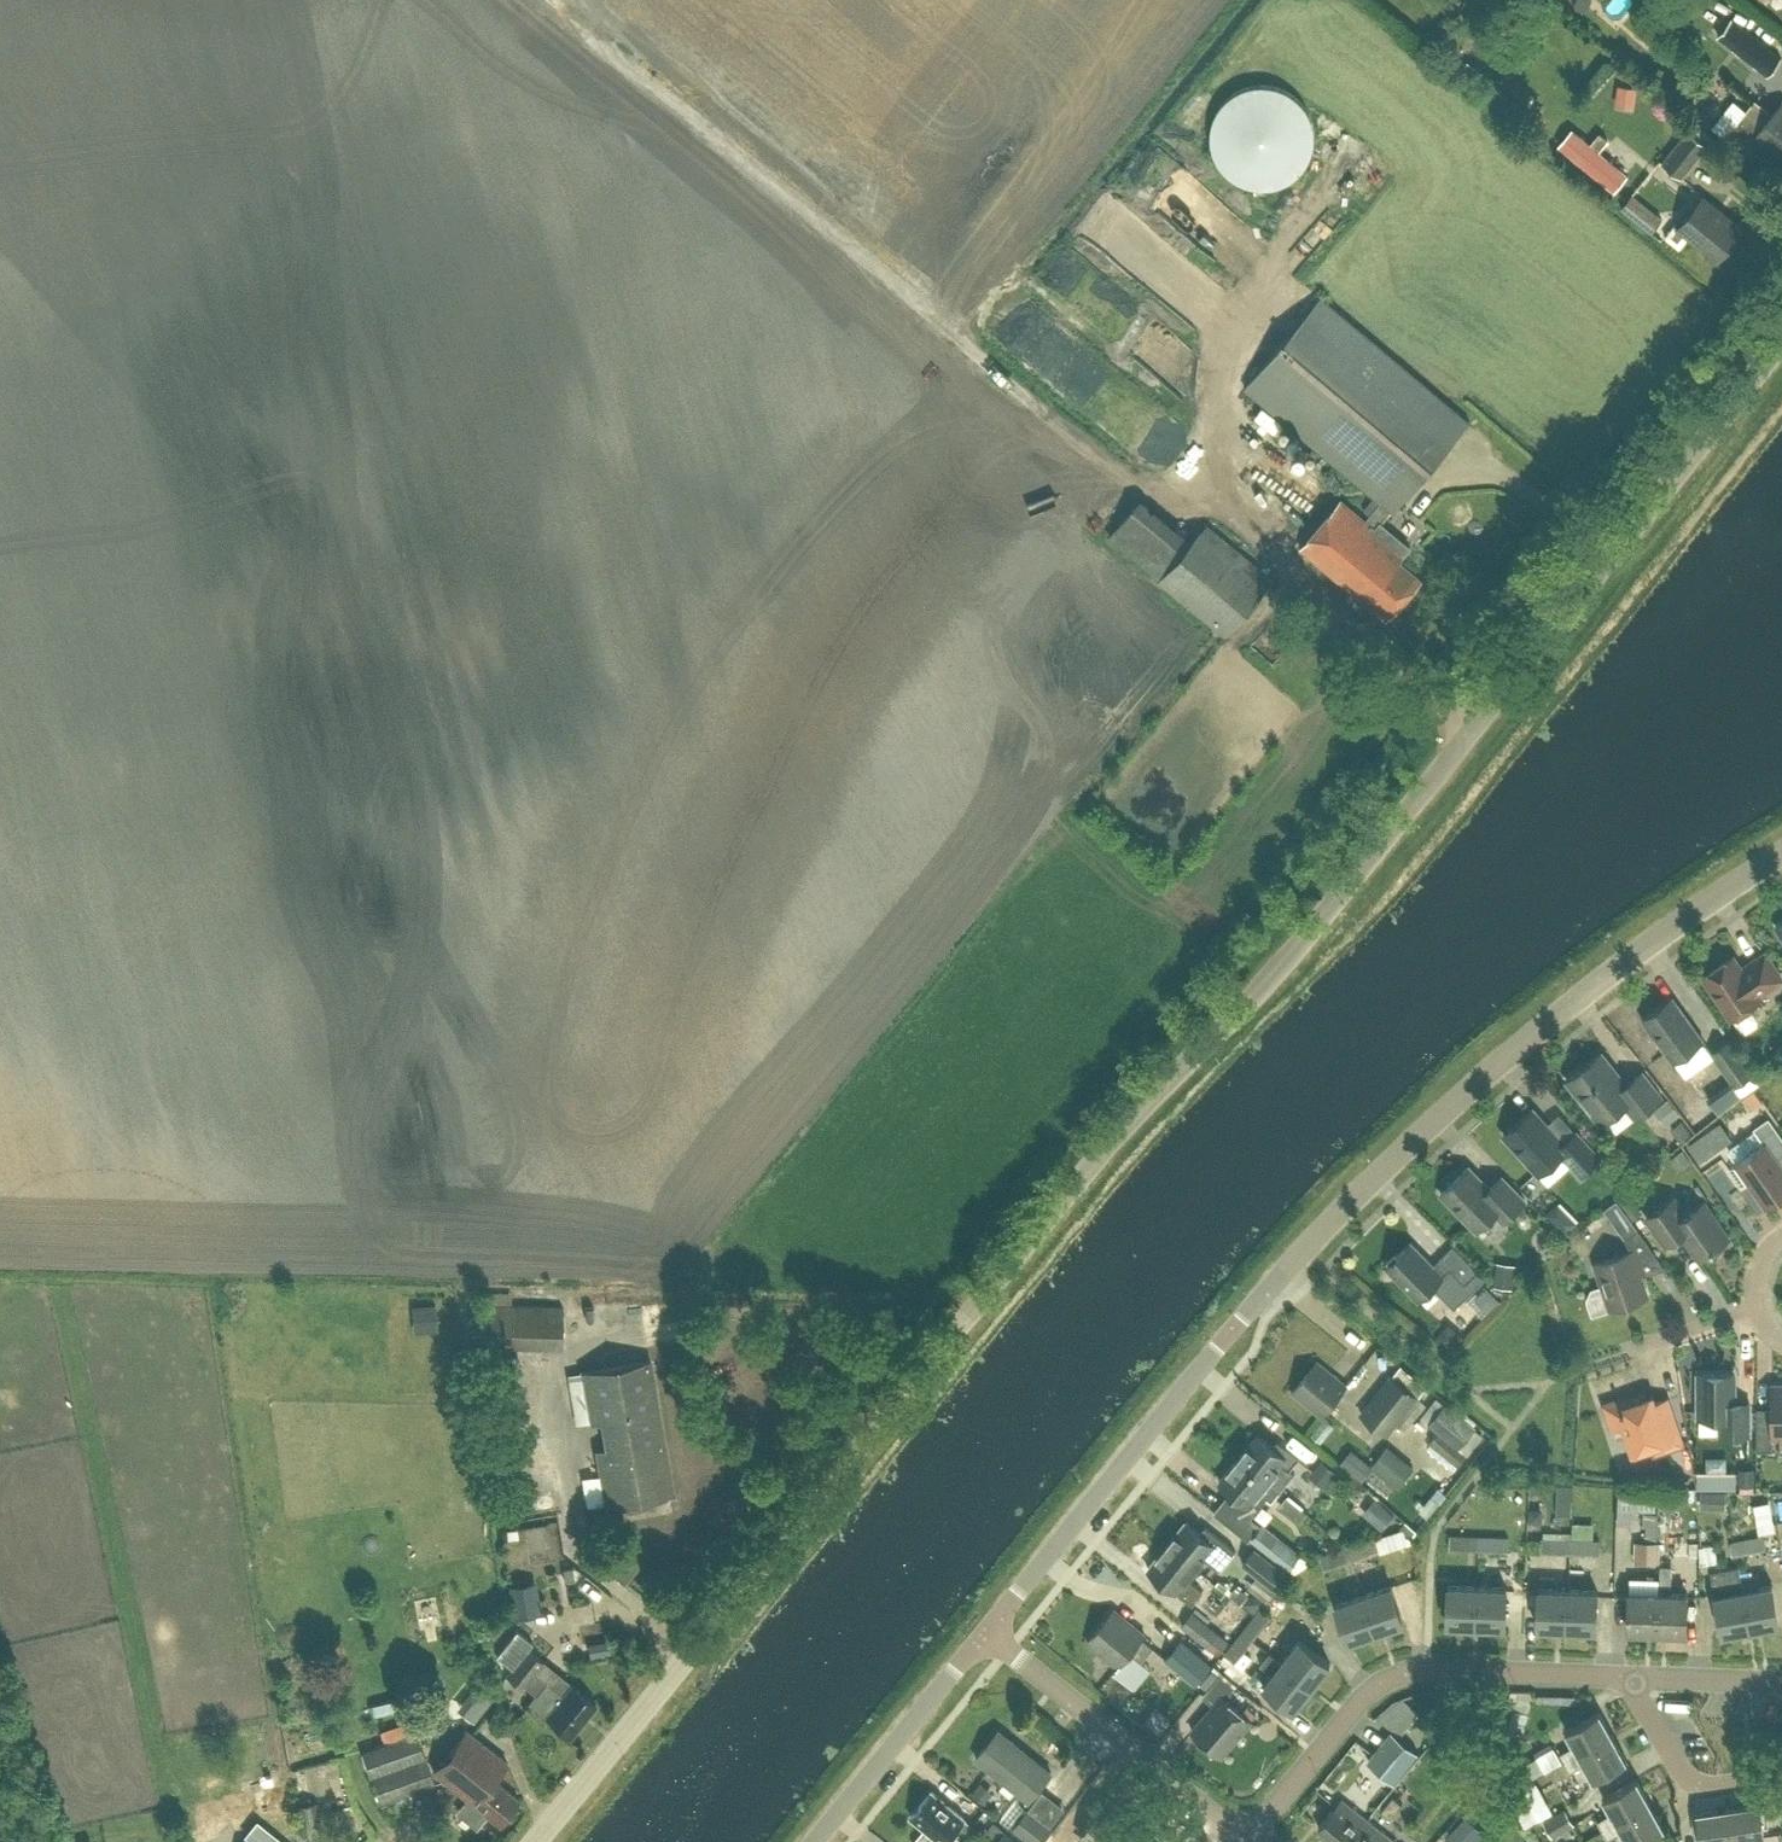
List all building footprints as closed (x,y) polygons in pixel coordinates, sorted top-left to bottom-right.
[(1781,58),(1781,55),(1733,15),(1717,33),(1769,75),(1771,72),(1781,58)] [(1636,106),(1639,86),(1621,83),(1618,103),(1636,106)] [(1774,110),(1758,96),(1751,105),(1781,130),(1781,101),(1774,110)] [(1781,153),(1781,130),(1751,105),(1725,136),(1745,153),(1757,138),(1772,151),(1776,147),(1781,153)] [(1630,173),(1574,127),(1560,144),(1616,190),(1630,173)] [(1690,128),(1664,161),(1684,177),(1710,144),(1690,128)] [(1719,257),(1743,227),(1703,195),(1679,225),(1676,222),(1666,234),(1680,245),(1690,234),(1719,257)] [(1387,618),(1423,575),(1401,556),(1410,546),(1382,522),(1393,510),(1394,510),(1470,420),(1322,296),(1247,385),(1381,500),(1366,517),(1343,497),(1301,546),(1387,618)] [(1193,537),(1160,577),(1159,578),(1226,636),(1275,577),(1208,520),(1193,537)] [(1291,662),(1297,632),(1270,626),(1264,656),(1291,662)] [(1765,952),(1741,968),(1732,956),(1704,975),(1732,1017),(1741,1030),(1746,1031),(1757,1024),(1758,1018),(1749,1005),(1760,998),(1758,994),(1781,978),(1781,977),(1765,952)] [(1673,1061),(1703,1039),(1672,996),(1642,1018),(1673,1061)] [(1735,1085),(1753,1072),(1729,1039),(1711,1051),(1735,1085)] [(1627,1083),(1602,1051),(1566,1079),(1600,1122),(1624,1103),(1635,1117),(1662,1096),(1642,1071),(1627,1083)] [(1749,1090),(1756,1103),(1771,1096),(1764,1082),(1749,1090)] [(1668,1125),(1682,1114),(1670,1097),(1656,1108),(1668,1125)] [(1563,1142),(1532,1108),(1503,1133),(1539,1173),(1562,1152),(1581,1173),(1600,1157),(1576,1131),(1563,1142)] [(1777,1159),(1781,1155),(1781,1136),(1768,1117),(1754,1127),(1755,1129),(1730,1147),(1730,1152),(1737,1162),(1728,1168),(1741,1186),(1749,1180),(1766,1205),(1781,1193),(1781,1167),(1777,1159)] [(1721,1121),(1689,1143),(1701,1159),(1733,1137),(1721,1121)] [(1683,1148),(1670,1157),(1679,1170),(1692,1161),(1683,1148)] [(1490,1187),(1468,1165),(1441,1192),(1477,1229),(1494,1211),(1503,1220),(1524,1199),(1501,1176),(1490,1187)] [(1686,1213),(1674,1196),(1646,1215),(1666,1243),(1682,1232),(1699,1257),(1729,1235),(1704,1200),(1686,1213)] [(1625,1237),(1637,1228),(1616,1199),(1604,1208),(1625,1237)] [(1433,1265),(1411,1241),(1385,1266),(1418,1299),(1433,1285),(1456,1307),(1485,1278),(1453,1245),(1440,1257),(1440,1258),(1433,1265)] [(1592,1313),(1611,1307),(1647,1295),(1631,1249),(1595,1261),(1603,1284),(1591,1288),(1587,1298),(1592,1313)] [(1497,1267),(1495,1284),(1512,1286),(1513,1269),(1497,1267)] [(1476,1298),(1487,1309),(1498,1299),(1487,1288),(1476,1298)] [(606,1504),(673,1493),(650,1360),(568,1374),(576,1423),(601,1419),(606,1447),(596,1449),(606,1504)] [(1321,1416),(1347,1384),(1317,1360),(1291,1392),(1321,1416)] [(1734,1402),(1734,1372),(1698,1372),(1698,1416),(1720,1416),(1720,1433),(1749,1433),(1749,1402),(1734,1402)] [(1389,1434),(1420,1395),(1392,1373),(1361,1412),(1389,1434)] [(1772,1383),(1772,1407),(1757,1407),(1757,1449),(1772,1449),(1772,1435),(1781,1435),(1781,1383),(1772,1383)] [(1648,1404),(1644,1391),(1604,1404),(1612,1427),(1624,1423),(1634,1452),(1652,1446),(1655,1452),(1683,1443),(1668,1397),(1648,1404)] [(1461,1447),(1478,1425),(1447,1401),(1430,1422),(1461,1447)] [(1319,1420),(1327,1436),(1345,1427),(1337,1411),(1319,1420)] [(1457,1461),(1464,1453),(1438,1432),(1431,1441),(1457,1461)] [(1257,1433),(1238,1457),(1267,1480),(1280,1491),(1295,1472),(1290,1468),(1298,1457),(1277,1440),(1273,1446),(1257,1433)] [(1389,1444),(1374,1464),(1399,1485),(1415,1465),(1389,1444)] [(1352,1449),(1343,1460),(1363,1477),(1372,1465),(1352,1449)] [(1260,1489),(1267,1480),(1238,1457),(1219,1480),(1234,1493),(1230,1498),(1251,1515),(1267,1495),(1260,1489)] [(1312,1472),(1327,1484),(1336,1473),(1321,1461),(1312,1472)] [(1741,1485),(1755,1485),(1755,1467),(1741,1468),(1741,1485)] [(1699,1470),(1698,1485),(1738,1486),(1738,1470),(1699,1470)] [(1304,1483),(1291,1494),(1330,1539),(1348,1524),(1327,1499),(1322,1504),(1304,1483)] [(1641,1490),(1641,1507),(1655,1508),(1655,1491),(1641,1490)] [(1727,1507),(1728,1491),(1702,1491),(1702,1506),(1727,1507)] [(1286,1495),(1280,1502),(1301,1520),(1307,1513),(1286,1495)] [(1760,1532),(1776,1529),(1771,1500),(1755,1503),(1760,1532)] [(1572,1514),(1572,1501),(1558,1501),(1558,1514),(1572,1514)] [(1373,1517),(1381,1524),(1391,1512),(1383,1505),(1373,1517)] [(1530,1508),(1530,1521),(1544,1521),(1544,1508),(1530,1508)] [(1169,1541),(1198,1564),(1204,1557),(1219,1570),(1235,1550),(1205,1526),(1200,1532),(1186,1521),(1169,1541)] [(1283,1562),(1297,1547),(1265,1521),(1252,1537),(1283,1562)] [(1406,1521),(1400,1529),(1410,1538),(1417,1531),(1406,1521)] [(1478,1549),(1479,1533),(1450,1533),(1450,1548),(1478,1549)] [(1510,1535),(1479,1533),(1478,1549),(1510,1550),(1510,1535)] [(1733,1554),(1767,1547),(1765,1535),(1764,1533),(1730,1539),(1733,1554)] [(1348,1545),(1353,1560),(1381,1550),(1377,1537),(1376,1536),(1348,1545)] [(1544,1551),(1569,1552),(1570,1536),(1544,1536),(1544,1551)] [(1570,1536),(1569,1552),(1601,1553),(1601,1537),(1570,1536)] [(1636,1539),(1636,1555),(1660,1556),(1661,1540),(1636,1539)] [(1187,1578),(1198,1564),(1169,1541),(1148,1568),(1192,1603),(1202,1590),(1187,1578)] [(1701,1545),(1701,1562),(1717,1560),(1715,1543),(1701,1545)] [(623,1579),(638,1561),(617,1545),(603,1563),(623,1579)] [(1325,1569),(1353,1560),(1348,1545),(1320,1554),(1325,1569)] [(1274,1587),(1287,1571),(1256,1547),(1244,1563),(1274,1587)] [(1750,1627),(1741,1577),(1739,1565),(1710,1570),(1715,1594),(1714,1594),(1722,1632),(1750,1627)] [(1741,1577),(1750,1627),(1780,1621),(1773,1583),(1759,1585),(1757,1574),(1741,1577)] [(1629,1590),(1628,1629),(1657,1630),(1658,1591),(1659,1591),(1659,1578),(1630,1577),(1630,1590),(1629,1590)] [(510,1586),(515,1615),(531,1612),(527,1583),(510,1586)] [(1230,1593),(1242,1602),(1249,1593),(1237,1584),(1230,1593)] [(1364,1594),(1376,1630),(1404,1621),(1391,1584),(1364,1594)] [(1476,1624),(1477,1585),(1448,1584),(1447,1623),(1476,1624)] [(1477,1585),(1476,1624),(1506,1625),(1507,1586),(1477,1585)] [(1567,1627),(1568,1588),(1539,1587),(1537,1626),(1567,1627)] [(1568,1588),(1567,1627),(1596,1628),(1597,1589),(1568,1588)] [(1254,1591),(1245,1602),(1255,1610),(1263,1600),(1254,1591)] [(1658,1591),(1657,1630),(1687,1631),(1688,1592),(1674,1592),(1659,1591),(1658,1591)] [(1348,1640),(1376,1630),(1364,1594),(1336,1603),(1348,1640)] [(1241,1626),(1251,1613),(1236,1601),(1226,1614),(1241,1626)] [(1242,1630),(1254,1640),(1273,1616),(1260,1607),(1242,1630)] [(1155,1646),(1143,1636),(1145,1633),(1114,1608),(1087,1641),(1118,1666),(1131,1650),(1144,1660),(1155,1646)] [(1219,1653),(1230,1639),(1194,1610),(1183,1624),(1219,1653)] [(517,1629),(496,1655),(511,1667),(506,1674),(522,1687),(524,1684),(535,1693),(529,1701),(545,1715),(546,1715),(570,1735),(595,1703),(571,1684),(562,1694),(534,1671),(543,1660),(528,1648),(533,1642),(517,1629)] [(1226,1652),(1237,1661),(1254,1640),(1242,1630),(1226,1652)] [(1197,1684),(1214,1663),(1181,1636),(1166,1656),(1197,1684)] [(1282,1661),(1312,1685),(1330,1662),(1300,1638),(1283,1660),(1282,1661)] [(1312,1685),(1282,1661),(1283,1660),(1272,1651),(1262,1662),(1274,1671),(1264,1684),(1294,1708),(1312,1685)] [(1213,1668),(1201,1683),(1207,1689),(1220,1674),(1213,1668)] [(1222,1755),(1252,1720),(1225,1698),(1235,1686),(1220,1674),(1207,1689),(1204,1692),(1216,1702),(1192,1730),(1222,1755)] [(1164,1700),(1152,1710),(1167,1728),(1179,1718),(1164,1700)] [(1574,1744),(1560,1752),(1565,1762),(1614,1735),(1600,1710),(1565,1729),(1574,1744)] [(519,1798),(493,1778),(507,1761),(466,1728),(433,1770),(467,1798),(460,1807),(479,1822),(486,1813),(499,1823),(519,1798)] [(1029,1800),(1052,1772),(999,1729),(976,1757),(1029,1800)] [(417,1730),(362,1750),(381,1803),(437,1782),(417,1730)] [(1393,1782),(1418,1751),(1395,1732),(1370,1763),(1393,1782)] [(1522,1750),(1515,1735),(1504,1740),(1512,1755),(1522,1750)] [(1614,1735),(1565,1762),(1570,1771),(1584,1763),(1593,1779),(1628,1759),(1614,1735)] [(1537,1755),(1544,1769),(1562,1760),(1555,1745),(1537,1755)] [(1439,1788),(1447,1775),(1430,1766),(1423,1779),(1439,1788)] [(1603,1829),(1651,1802),(1638,1777),(1603,1797),(1611,1812),(1597,1820),(1603,1829)] [(1547,1814),(1576,1797),(1567,1781),(1538,1799),(1547,1814)] [(1509,1796),(1525,1825),(1539,1818),(1523,1788),(1509,1796)] [(911,1816),(926,1828),(915,1841),(945,1841),(965,1817),(932,1790),(911,1816)] [(1391,1816),(1401,1802),(1393,1796),(1382,1810),(1391,1816)] [(1368,1818),(1342,1798),(1319,1826),(1338,1841),(1349,1841),(1368,1818)] [(1108,1800),(1081,1834),(1090,1841),(1160,1841),(1108,1800)] [(300,1803),(303,1825),(321,1822),(318,1801),(300,1803)] [(1603,1829),(1608,1839),(1622,1831),(1628,1841),(1638,1841),(1665,1827),(1651,1802),(1603,1829)] [(1734,1841),(1741,1841),(1741,1838),(1764,1835),(1763,1824),(1767,1823),(1765,1804),(1760,1805),(1760,1803),(1729,1807),(1734,1841)] [(1054,1826),(1030,1807),(1013,1828),(1031,1841),(1042,1841),(1054,1826)] [(1729,1807),(1698,1812),(1698,1814),(1693,1814),(1696,1833),(1701,1833),(1702,1841),(1716,1841),(1726,1841),(1734,1841),(1729,1807)] [(269,1823),(290,1823),(290,1809),(269,1808),(269,1823)] [(1552,1836),(1574,1824),(1565,1809),(1544,1821),(1552,1836)] [(1449,1836),(1456,1841),(1476,1841),(1485,1832),(1467,1815),(1449,1836)] [(263,1841),(291,1841),(259,1816),(248,1829),(263,1841)] [(1349,1841),(1392,1841),(1394,1839),(1368,1818),(1349,1841)] [(997,1838),(994,1841),(1023,1841),(994,1819),(986,1829),(997,1838)] [(1547,1834),(1539,1841),(1556,1841),(1547,1834)]
